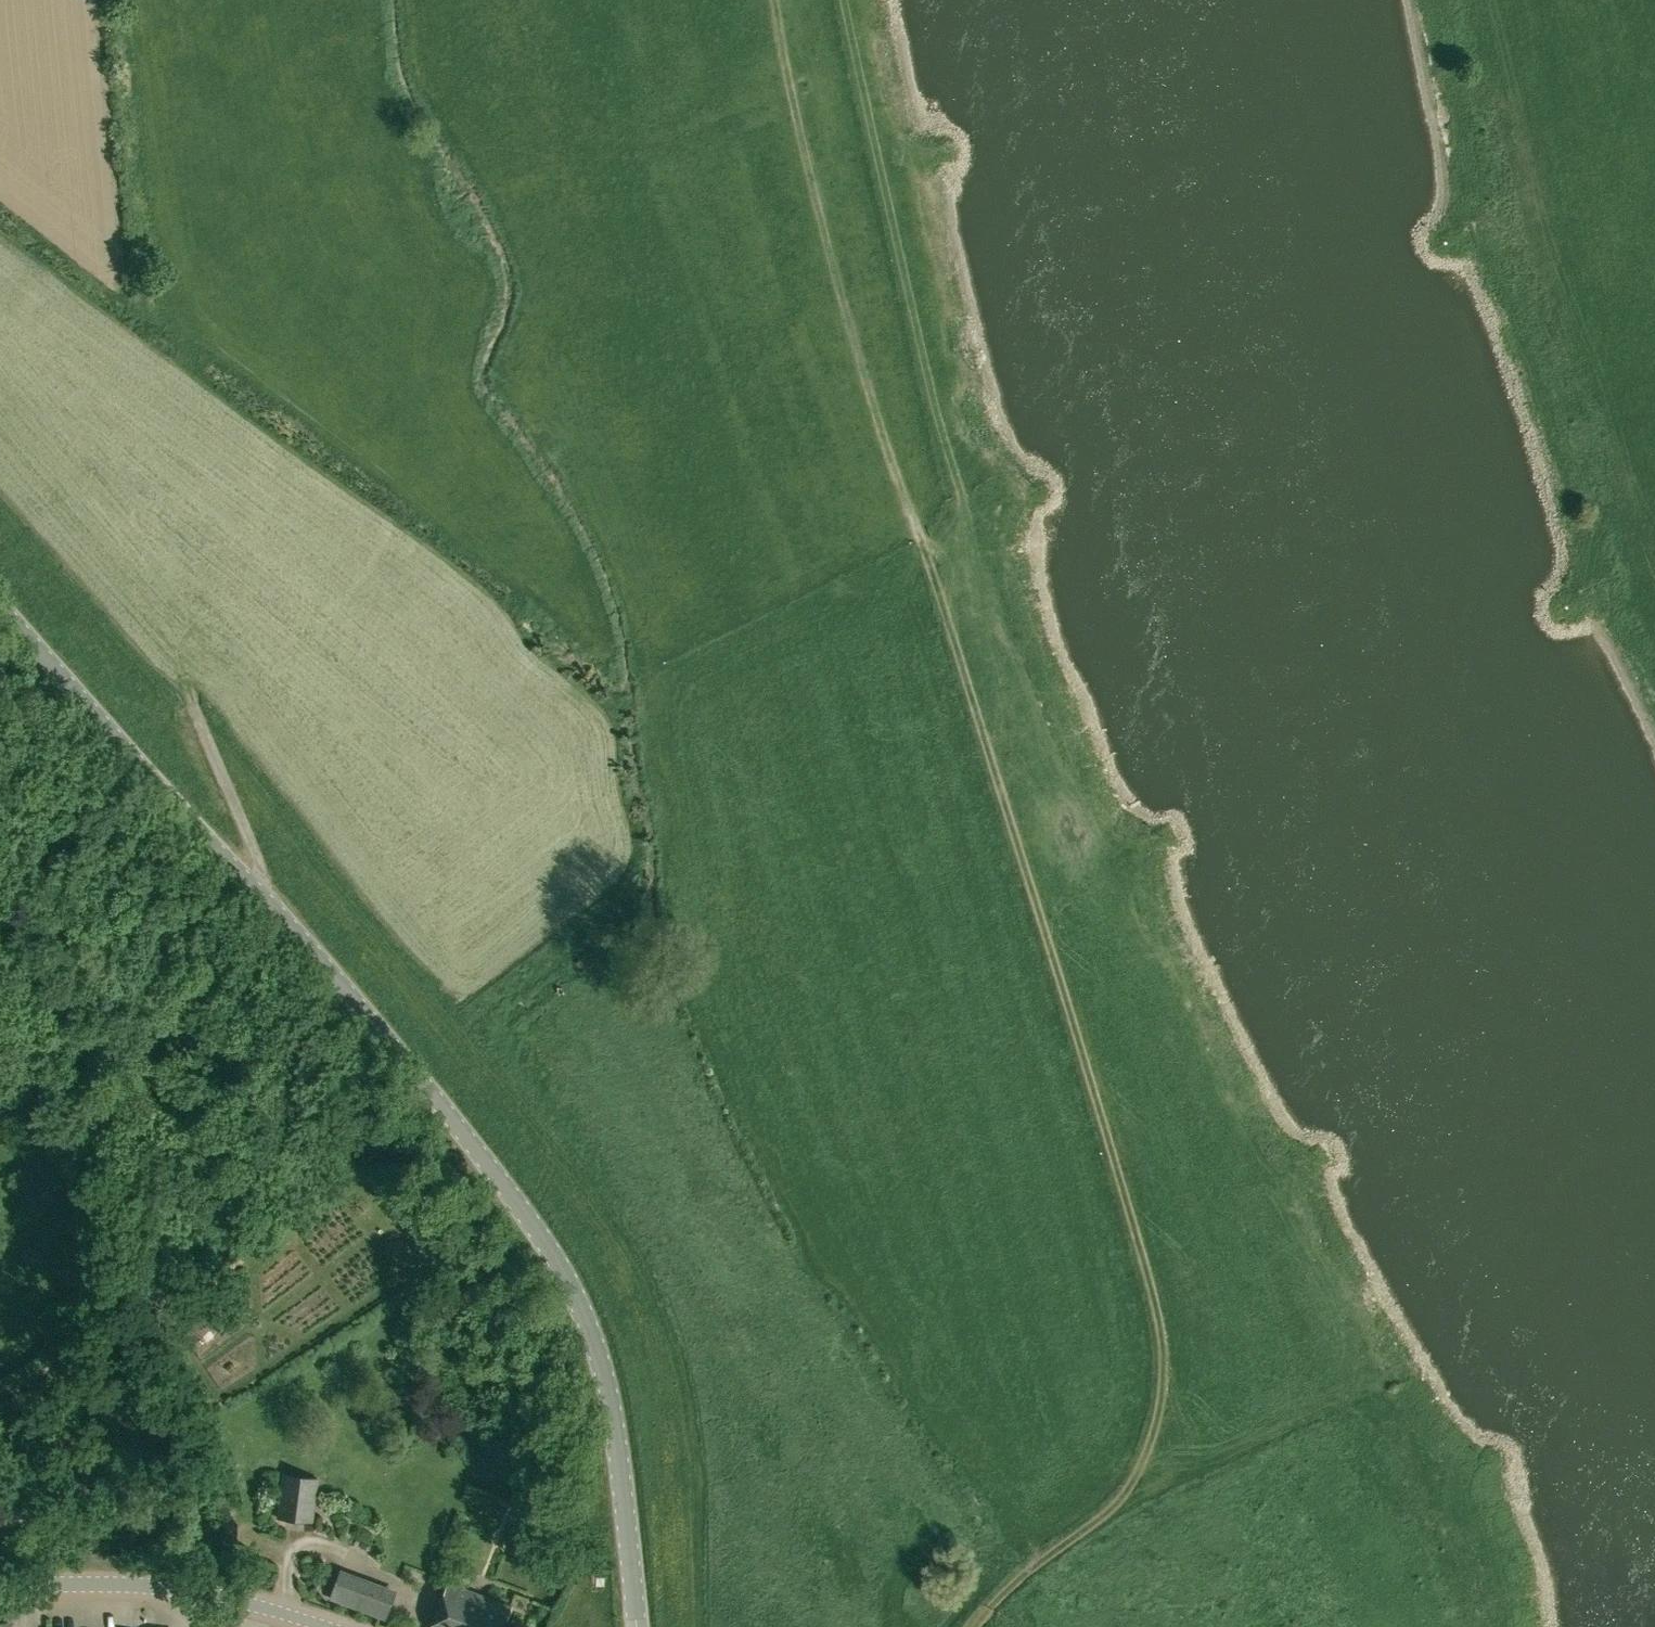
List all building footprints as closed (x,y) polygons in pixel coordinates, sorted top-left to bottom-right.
[(12,1163),(6,1150),(0,1153),(0,1168),(12,1163)] [(273,1513),(308,1519),(315,1475),(279,1470),(273,1513)] [(385,1617),(395,1592),(342,1572),(332,1598),(385,1617)] [(448,1582),(431,1626),(505,1626),(512,1607),(448,1582)]
